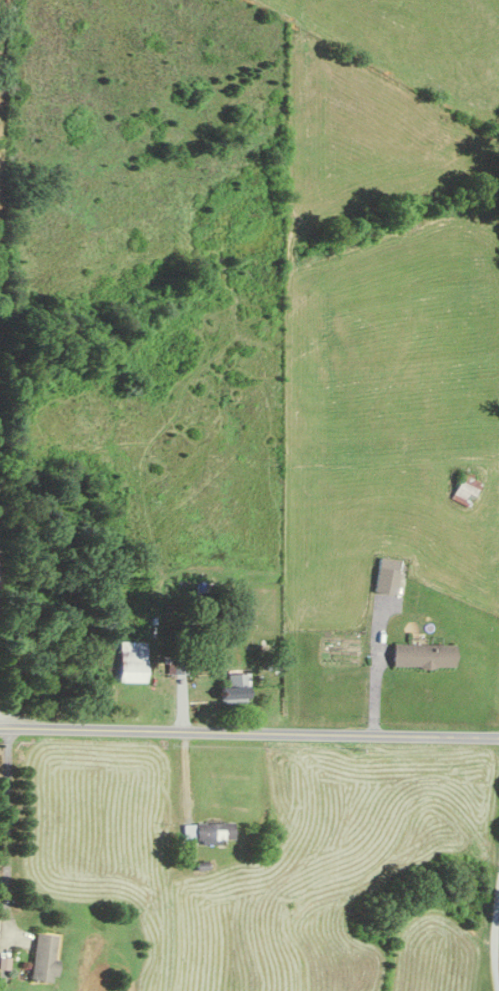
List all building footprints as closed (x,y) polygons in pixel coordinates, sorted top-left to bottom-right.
[(477,481),(455,481),(455,503),(477,503),(477,481)] [(401,560),(379,556),(374,591),(396,594),(401,560)] [(146,682),(146,641),(120,641),(120,682),(146,682)] [(393,667),(457,667),(457,644),(393,644),(393,667)] [(227,687),(221,687),(221,703),(248,703),(248,674),(227,674),(227,687)] [(233,823),(183,823),(183,841),(195,841),(195,844),(233,844),(233,823)] [(37,932),(32,980),(55,983),(60,935),(37,932)]
